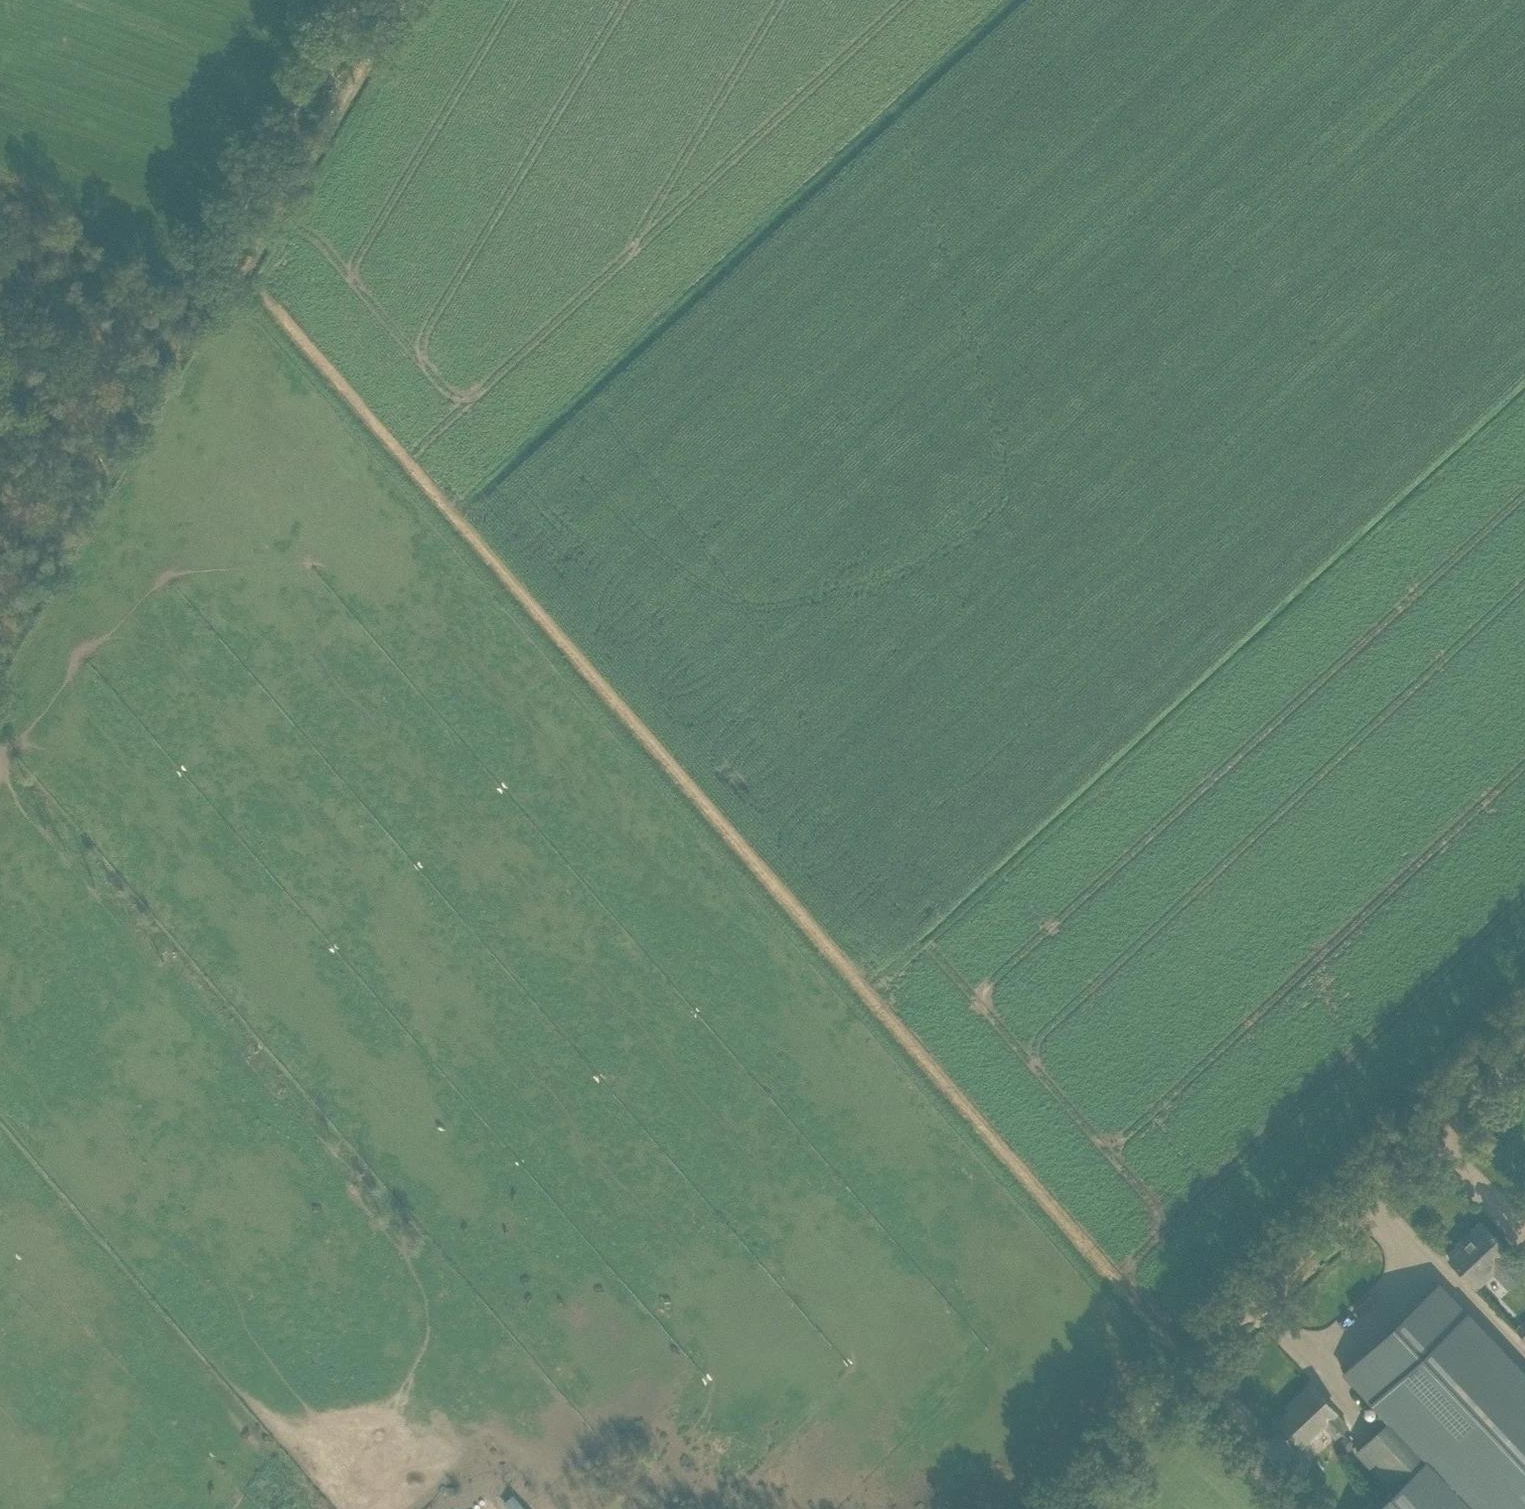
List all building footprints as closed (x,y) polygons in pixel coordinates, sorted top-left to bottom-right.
[(1506,1252),(1507,1251),(1480,1222),(1466,1236),(1469,1240),(1449,1259),(1462,1274),(1472,1284),(1495,1262),(1502,1270),(1494,1277),(1506,1289),(1524,1271),(1506,1252)] [(1464,1314),(1449,1328),(1421,1299),(1342,1373),(1379,1412),(1367,1423),(1376,1432),(1355,1451),(1393,1491),(1373,1508),(1524,1508),(1524,1378),(1464,1314)] [(1250,1448),(1271,1427),(1223,1380),(1201,1402),(1250,1448)] [(1336,1412),(1323,1398),(1309,1384),(1294,1398),(1298,1401),(1278,1420),(1301,1445),(1323,1425),(1335,1437),(1347,1426),(1335,1413),(1336,1412)] [(1277,1432),(1262,1447),(1280,1466),(1284,1470),(1300,1455),(1278,1431),(1277,1432)] [(1339,1442),(1346,1449),(1353,1442),(1347,1435),(1339,1442)]
